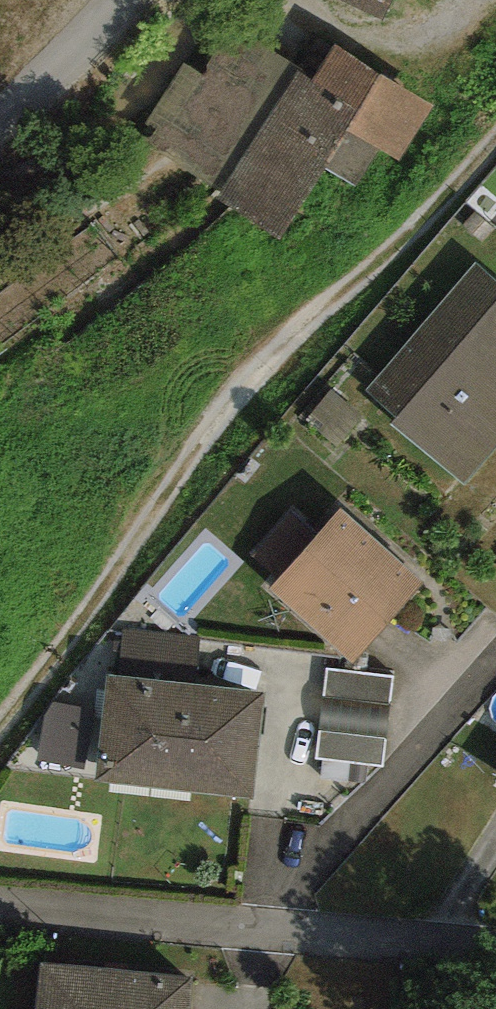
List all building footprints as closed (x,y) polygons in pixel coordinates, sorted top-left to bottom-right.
[(383,20),(392,0),(340,0),(383,20)] [(226,192),(297,71),(300,68),(231,27),(203,75),(183,63),(146,125),(155,130),(146,145),(226,192)] [(312,80),(297,71),(226,192),(220,199),(280,235),(343,131),(403,167),(438,109),(333,45),(312,80)] [(366,389),(398,416),(391,424),(463,485),(495,446),(495,280),(476,263),(366,389)] [(425,583),(341,507),(310,540),(291,522),(257,559),(279,579),(269,589),(351,664),(425,583)] [(394,677),(328,669),(317,758),(383,766),(394,677)] [(265,692),(107,676),(96,781),(254,797),(265,692)] [(93,715),(46,707),(36,759),(83,768),(93,715)] [(41,963),(37,1008),(187,1008),(189,974),(41,963)]
